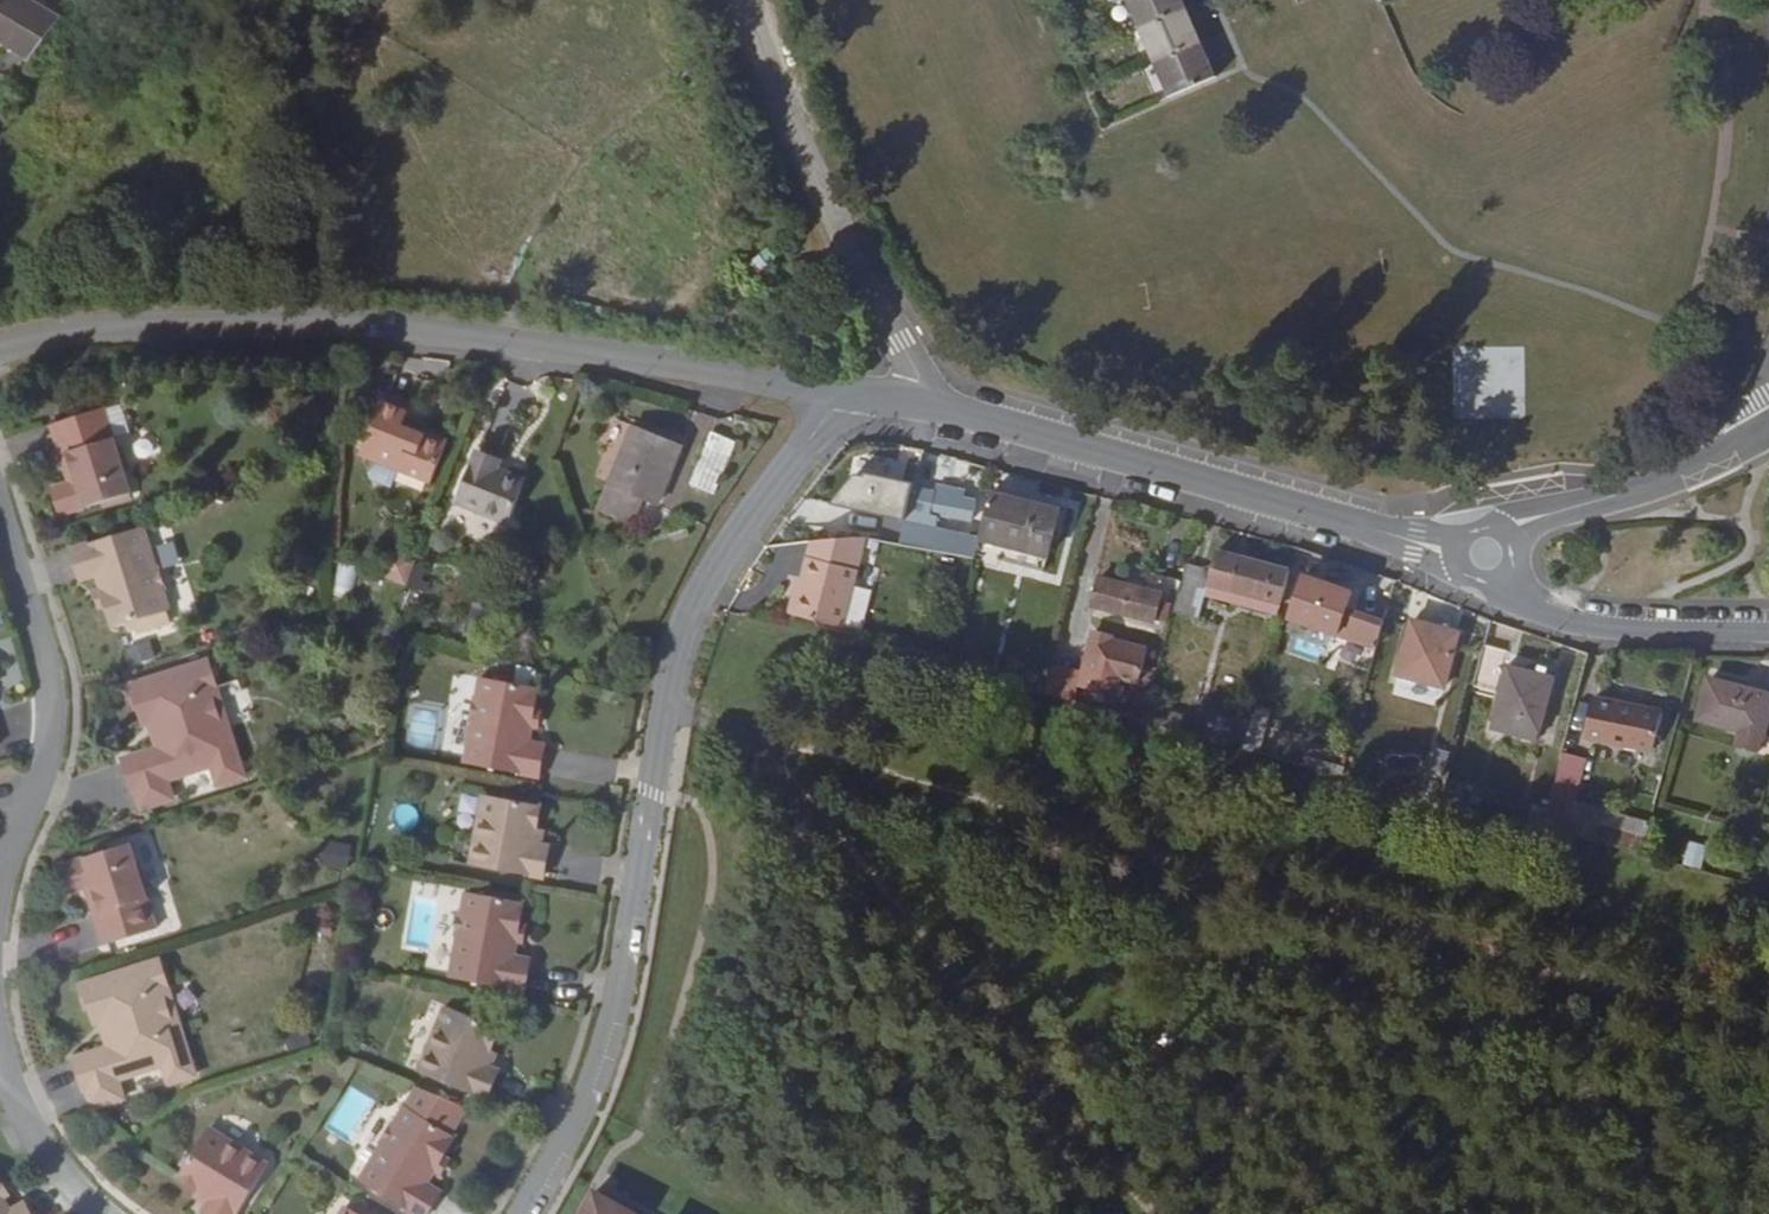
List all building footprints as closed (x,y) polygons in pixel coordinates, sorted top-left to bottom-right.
[(29,62),(62,20),(27,0),(0,0),(0,45),(29,62)] [(1216,79),(1182,0),(1125,0),(1168,100),(1216,79)] [(761,282),(781,263),(765,247),(745,265),(761,282)] [(792,264),(796,282),(807,280),(804,262),(792,264)] [(403,467),(398,479),(429,491),(444,453),(400,435),(406,419),(379,407),(362,450),(403,467)] [(114,446),(103,410),(50,426),(60,458),(64,458),(68,475),(73,474),(75,482),(49,489),(59,516),(130,494),(123,472),(126,466),(119,449),(114,446)] [(625,480),(656,492),(672,497),(693,437),(645,421),(625,480)] [(749,430),(725,422),(705,481),(729,489),(749,430)] [(357,461),(398,479),(403,467),(362,450),(357,461)] [(497,473),(471,463),(453,509),(505,531),(522,491),(494,479),(497,473)] [(649,514),(656,492),(625,480),(617,503),(649,514)] [(893,543),(973,559),(974,555),(977,541),(957,538),(957,535),(930,530),(932,516),(963,522),(966,503),(952,500),(953,493),(924,487),(923,495),(902,490),(893,543)] [(977,541),(974,555),(1043,573),(1060,512),(990,494),(977,541)] [(856,512),(823,509),(821,530),(854,533),(856,512)] [(100,591),(104,606),(112,629),(168,611),(163,593),(164,592),(155,567),(153,566),(141,529),(70,551),(79,581),(95,576),(100,591)] [(852,540),(818,543),(808,582),(814,583),(804,618),(848,630),(870,543),(852,540)] [(1284,600),(1291,569),(1216,550),(1212,567),(1192,562),(1180,608),(1200,613),(1208,582),(1284,600)] [(390,552),(380,576),(404,585),(413,562),(390,552)] [(958,568),(941,564),(936,580),(953,586),(958,568)] [(1376,647),(1384,618),(1348,609),(1354,592),(1304,575),(1290,617),(1376,647)] [(1159,594),(1099,579),(1092,607),(1152,621),(1159,594)] [(814,583),(808,582),(800,581),(791,615),(804,618),(814,583)] [(98,608),(104,606),(100,591),(93,593),(98,608)] [(1460,634),(1410,620),(1395,676),(1445,690),(1460,634)] [(1051,667),(1044,696),(1073,704),(1075,692),(1087,695),(1112,702),(1117,682),(1135,686),(1143,654),(1114,647),(1115,641),(1088,634),(1078,674),(1051,667)] [(1506,651),(1483,646),(1472,687),(1495,693),(1506,651)] [(218,786),(244,778),(228,728),(222,729),(209,692),(215,689),(207,662),(127,687),(133,708),(136,707),(142,726),(156,721),(158,729),(151,733),(157,750),(122,760),(131,791),(135,792),(140,810),(171,800),(166,782),(211,768),(218,786)] [(1553,679),(1506,666),(1492,721),(1539,733),(1553,679)] [(1707,679),(1696,721),(1737,732),(1733,748),(1759,754),(1768,715),(1768,695),(1707,679)] [(528,744),(531,729),(533,713),(538,689),(480,680),(478,697),(476,699),(470,724),(472,726),(464,765),(540,778),(544,747),(528,744)] [(1075,692),(1073,704),(1084,707),(1087,695),(1075,692)] [(1665,714),(1591,696),(1580,738),(1654,756),(1665,714)] [(533,713),(531,729),(537,729),(539,714),(533,713)] [(1583,759),(1561,753),(1540,827),(1563,833),(1583,759)] [(549,848),(540,847),(536,845),(539,830),(536,830),(540,807),(483,796),(470,866),(543,879),(549,848)] [(1640,852),(1649,821),(1577,802),(1569,834),(1640,852)] [(349,869),(351,842),(322,840),(320,867),(349,869)] [(1687,840),(1682,864),(1702,867),(1706,843),(1687,840)] [(137,868),(129,845),(59,867),(68,895),(92,886),(95,893),(91,895),(96,913),(93,914),(103,947),(157,930),(145,894),(147,888),(142,870),(137,868)] [(516,943),(519,927),(523,904),(465,893),(462,912),(460,912),(456,938),(457,939),(450,980),(524,993),(529,962),(513,958),(516,943)] [(526,929),(519,927),(516,943),(523,944),(526,929)] [(167,988),(159,962),(79,988),(85,1007),(88,1006),(94,1024),(108,1021),(110,1029),(103,1031),(108,1049),(73,1060),(83,1091),(86,1091),(92,1109),(123,1099),(118,1080),(163,1066),(169,1085),(195,1076),(179,1027),(173,1028),(161,991),(167,988)] [(499,1072),(490,1069),(487,1068),(493,1054),(490,1052),(499,1031),(445,1008),(418,1073),(486,1102),(499,1072)] [(307,1046),(300,1025),(282,1031),(289,1052),(307,1046)] [(487,1068),(490,1069),(496,1055),(493,1054),(487,1068)] [(467,1110),(417,1089),(395,1124),(394,1123),(380,1145),(381,1147),(360,1181),(413,1213),(429,1213),(441,1194),(427,1185),(435,1172),(444,1158),(456,1139),(451,1135),(467,1110)] [(196,1194),(209,1201),(207,1205),(202,1212),(205,1213),(239,1213),(268,1166),(208,1129),(178,1178),(197,1191),(196,1194)] [(449,1161),(444,1158),(435,1172),(441,1175),(449,1161)] [(3,1198),(8,1195),(0,1181),(0,1182),(0,1194),(3,1198)] [(597,1185),(581,1213),(645,1213),(646,1212),(597,1185)] [(3,1198),(0,1194),(0,1213),(31,1213),(25,1203),(10,1212),(3,1198)] [(209,1201),(196,1194),(194,1197),(207,1205),(209,1201)]
